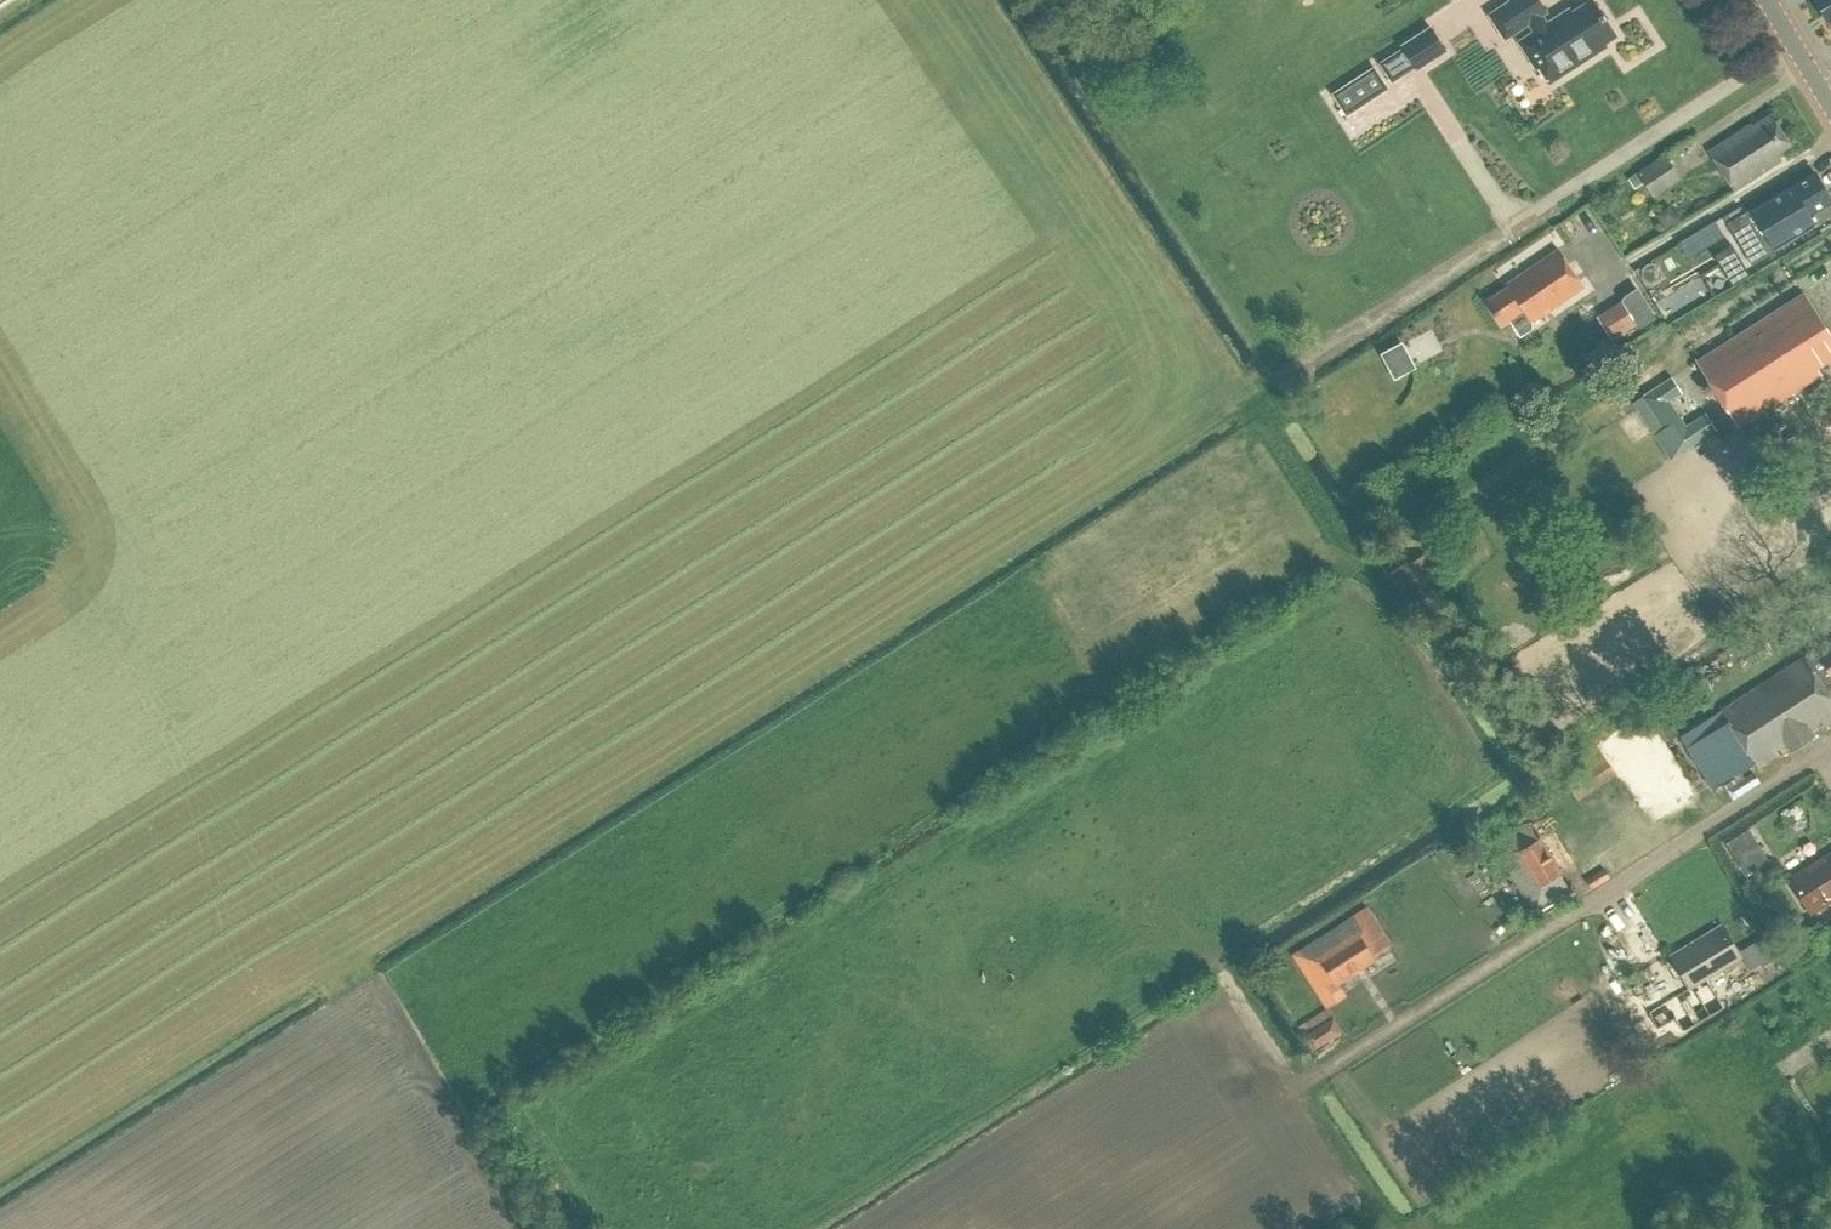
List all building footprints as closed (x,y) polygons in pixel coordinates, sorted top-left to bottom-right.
[(1607,46),(1605,44),(1617,36),(1594,2),(1574,15),(1572,12),(1562,18),(1560,15),(1547,23),(1542,15),(1547,12),(1539,0),(1511,0),(1489,15),(1505,39),(1529,24),(1534,32),(1518,41),(1536,69),(1544,64),(1555,80),(1607,46)] [(1827,17),(1830,15),(1830,0),(1816,0),(1827,17)] [(1404,48),(1381,63),(1392,81),(1416,66),(1417,69),(1446,51),(1431,27),(1402,45),(1404,48)] [(1374,68),(1333,94),(1347,115),(1388,88),(1374,68)] [(1790,143),(1770,112),(1751,124),(1750,121),(1708,149),(1734,188),(1780,158),(1776,152),(1790,143)] [(1653,196),(1681,177),(1664,151),(1635,170),(1653,196)] [(1815,172),(1814,171),(1732,220),(1728,222),(1743,246),(1751,259),(1761,253),(1830,211),(1830,199),(1815,172)] [(1691,256),(1720,238),(1710,221),(1680,239),(1691,256)] [(1718,254),(1736,282),(1755,271),(1737,242),(1718,254)] [(1533,319),(1582,286),(1556,247),(1505,281),(1507,283),(1489,295),(1504,318),(1508,315),(1520,335),(1533,327),(1533,319)] [(1715,390),(1822,321),(1803,291),(1696,360),(1715,390)] [(1593,316),(1610,341),(1636,325),(1619,300),(1593,316)] [(1715,390),(1738,425),(1819,372),(1816,367),(1830,357),(1830,335),(1822,321),(1715,390)] [(1397,377),(1420,365),(1407,339),(1384,351),(1397,377)] [(1686,423),(1671,400),(1683,391),(1672,375),(1633,401),(1671,458),(1716,428),(1705,411),(1686,423)] [(1401,568),(1390,574),(1394,581),(1407,601),(1418,594),(1425,589),(1429,594),(1445,583),(1425,552),(1409,562),(1401,568)] [(1815,649),(1802,656),(1680,734),(1713,787),(1754,761),(1758,766),(1830,719),(1830,701),(1824,690),(1830,686),(1830,638),(1815,649)] [(1677,732),(1667,716),(1698,696),(1686,677),(1644,704),(1646,708),(1639,713),(1659,744),(1677,732)] [(1556,880),(1567,874),(1541,824),(1499,846),(1533,912),(1564,896),(1556,880)] [(1752,846),(1744,833),(1727,843),(1735,856),(1752,846)] [(1787,876),(1810,913),(1830,900),(1830,849),(1787,876)] [(1337,983),(1377,958),(1374,954),(1391,943),(1366,905),(1290,953),(1314,991),(1334,979),(1337,983)] [(1689,987),(1741,956),(1721,922),(1669,954),(1689,987)] [(1660,1038),(1700,1014),(1687,993),(1648,1017),(1660,1038)] [(1313,1049),(1344,1030),(1334,1014),(1303,1033),(1313,1049)]
